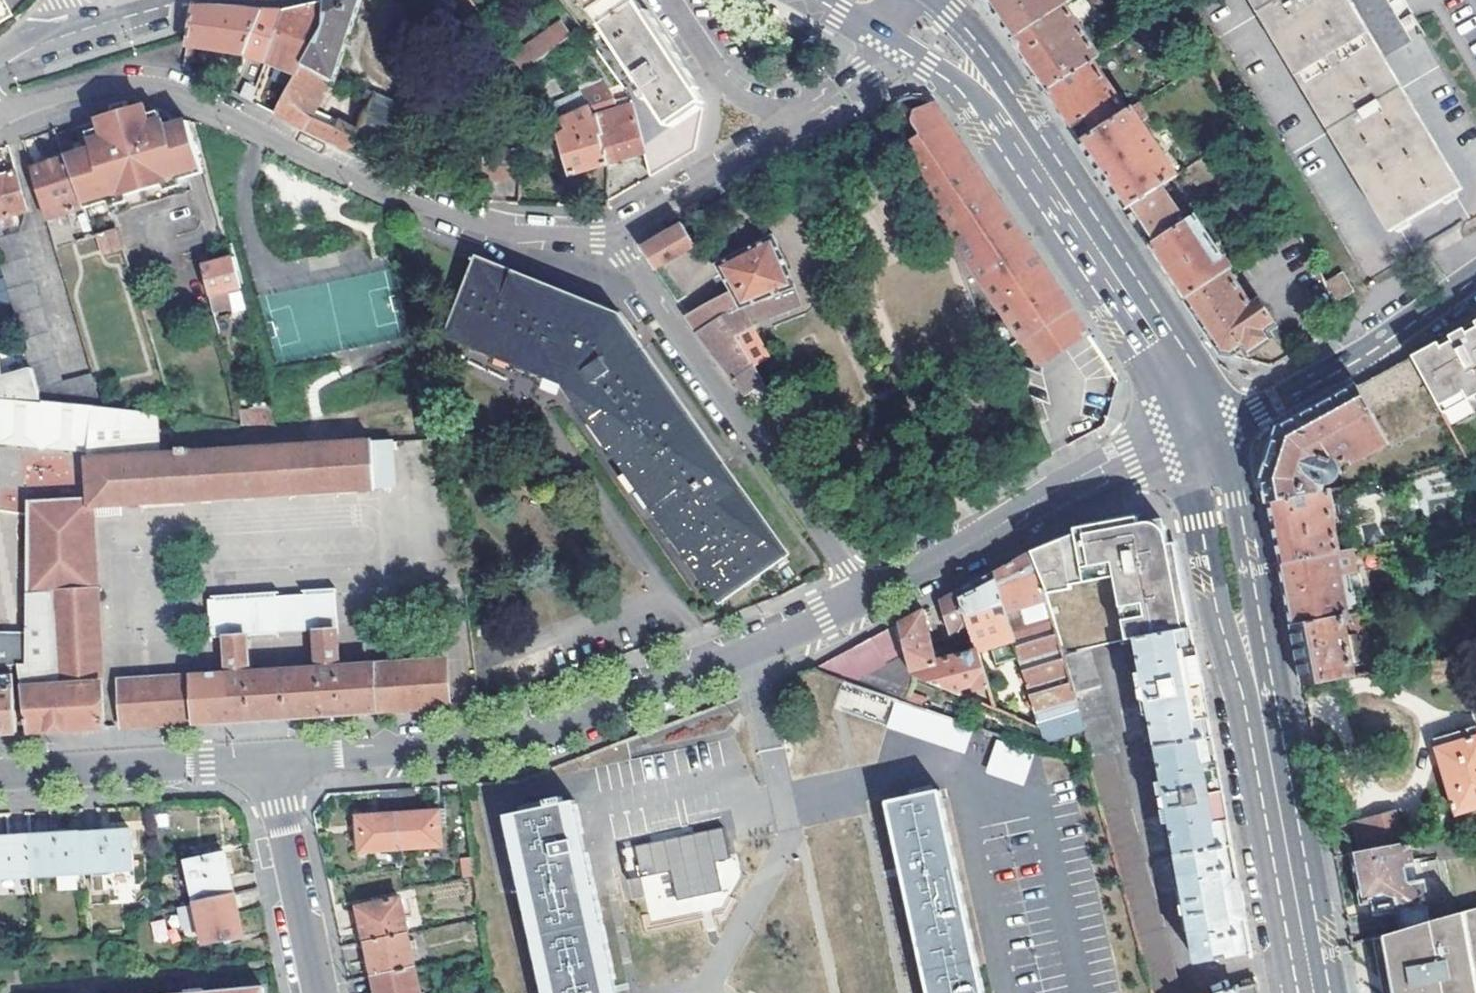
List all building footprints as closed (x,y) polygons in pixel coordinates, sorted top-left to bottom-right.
[(14,14),(6,0),(0,0),(0,22),(14,14)] [(286,11),(277,34),(317,43),(326,29),(326,0),(325,0),(307,4),(285,10),(284,12),(286,11)] [(362,0),(325,0),(326,0),(326,29),(317,43),(301,70),(332,81),(334,81),(362,0)] [(523,72),(525,71),(540,61),(529,44),(525,47),(492,0),(468,0),(523,72)] [(601,28),(640,2),(638,0),(581,0),(601,28)] [(1012,39),(1065,4),(1071,0),(986,0),(989,6),(1012,39)] [(1177,8),(1187,0),(1172,0),(1175,5),(1177,8)] [(1366,283),(1424,248),(1441,238),(1463,225),(1475,218),(1475,121),(1415,17),(1412,12),(1400,20),(1389,2),(1394,0),(1200,0),(1366,283)] [(701,103),(706,101),(694,82),(681,62),(653,22),(640,2),(601,28),(588,37),(632,98),(632,99),(646,154),(652,176),(696,151),(704,108),(701,103)] [(1016,46),(1046,91),(1093,59),(1099,56),(1065,4),(1012,39),(1016,46)] [(245,55),(263,10),(246,9),(228,7),(217,7),(207,6),(193,6),(184,65),(192,70),(196,46),(245,55)] [(278,11),(263,10),(245,55),(267,62),(277,34),(286,11),(284,12),(278,11)] [(540,61),(573,38),(563,22),(529,44),(540,61)] [(267,62),(300,73),(301,70),(317,43),(277,34),(267,62)] [(1046,91),(1071,128),(1086,118),(1088,122),(1093,123),(1097,121),(1101,128),(1128,111),(1093,59),(1046,91)] [(300,73),(276,113),(312,131),(353,152),(360,134),(357,133),(359,129),(339,119),(335,127),(313,116),(332,81),(301,70),(300,73)] [(247,83),(242,96),(252,101),(258,88),(247,83)] [(632,99),(632,98),(617,102),(606,83),(582,88),(588,106),(592,117),(595,117),(600,132),(597,133),(608,164),(646,154),(632,99)] [(376,90),(367,110),(359,129),(357,133),(360,134),(386,146),(403,102),(376,90)] [(1086,150),(1125,209),(1162,185),(1178,174),(1143,121),(1149,118),(1140,104),(1128,111),(1101,128),(1080,142),(1086,150)] [(112,113),(113,118),(115,125),(143,117),(140,105),(124,110),(112,113)] [(1021,341),(1071,308),(939,112),(937,109),(935,108),(934,107),(932,105),(930,105),(927,106),(925,107),(924,107),(921,109),(919,111),(917,114),(915,116),(915,118),(914,122),(914,126),(917,134),(918,135),(938,162),(922,168),(943,224),(1007,320),(994,328),(1002,353),(1021,341)] [(570,173),(608,164),(597,133),(600,132),(595,117),(592,117),(588,106),(560,121),(567,130),(560,135),(570,173)] [(187,180),(205,175),(189,120),(171,125),(169,118),(157,121),(146,125),(143,117),(115,125),(113,118),(55,134),(63,152),(73,176),(82,208),(83,208),(88,221),(190,192),(187,180)] [(918,135),(910,138),(922,168),(938,162),(918,135)] [(482,178),(522,178),(523,151),(482,153),(480,157),(483,158),(482,178)] [(44,165),(31,170),(46,219),(70,212),(82,208),(73,176),(63,152),(43,160),(44,165)] [(0,177),(0,217),(6,216),(27,210),(16,173),(0,177)] [(1150,247),(1186,223),(1162,185),(1125,209),(1146,240),(1150,247)] [(1180,291),(1185,300),(1232,268),(1197,215),(1186,223),(1150,247),(1180,291)] [(696,245),(685,225),(642,250),(653,265),(655,269),(696,245)] [(0,236),(0,253),(24,336),(34,371),(43,402),(101,408),(91,375),(62,382),(21,231),(3,236),(0,236)] [(101,257),(122,251),(116,231),(95,237),(101,257)] [(743,312),(793,287),(795,287),(773,235),(713,264),(730,290),(690,314),(686,316),(697,333),(742,309),(743,312)] [(202,265),(213,312),(231,309),(226,291),(243,289),(235,258),(202,265)] [(566,386),(719,605),(787,558),(632,338),(618,319),(474,261),(443,337),(566,386)] [(1222,354),(1231,357),(1244,349),(1247,352),(1272,337),(1269,332),(1277,326),(1261,300),(1251,305),(1229,272),(1233,269),(1232,268),(1185,300),(1193,311),(1222,354)] [(1325,282),(1336,302),(1355,292),(1343,272),(1325,282)] [(0,278),(0,302),(9,301),(5,277),(0,278)] [(743,312),(751,326),(802,305),(793,287),(743,312)] [(1039,368),(1089,334),(1071,308),(1021,341),(1039,368)] [(699,336),(745,397),(765,383),(756,367),(753,368),(739,339),(754,329),(751,326),(743,312),(742,309),(697,333),(699,336)] [(1464,337),(1461,330),(1447,337),(1451,344),(1439,351),(1435,344),(1413,355),(1439,405),(1461,394),(1465,400),(1475,394),(1475,330),(1464,337)] [(24,336),(0,343),(0,368),(3,379),(34,371),(24,336)] [(1413,355),(1356,386),(1388,443),(1443,412),(1439,405),(1413,355)] [(43,402),(34,371),(3,379),(0,368),(0,398),(36,401),(43,402)] [(1388,443),(1356,386),(1279,428),(1272,447),(1263,477),(1265,489),(1267,503),(1322,492),(1329,491),(1333,490),(1339,485),(1342,481),(1342,475),(1341,468),(1339,464),(1352,458),(1353,462),(1388,443)] [(1443,412),(1450,427),(1472,415),(1465,400),(1461,394),(1439,405),(1443,412)] [(101,408),(43,402),(36,401),(0,398),(0,512),(28,516),(27,664),(19,665),(29,732),(56,731),(105,728),(92,506),(417,486),(414,443),(394,443),(393,441),(188,454),(188,449),(162,449),(158,415),(103,408),(101,408)] [(243,427),(277,425),(272,405),(238,412),(241,427),(243,427)] [(1269,514),(1279,564),(1338,552),(1331,516),(1333,515),(1329,491),(1322,492),(1267,503),(1269,514)] [(1112,580),(1126,640),(1136,639),(1189,629),(1173,541),(1164,543),(1162,534),(1160,531),(1157,527),(1154,525),(1151,523),(1147,521),(1143,521),(1133,523),(1132,516),(1078,528),(1050,542),(1051,543),(1030,552),(1046,605),(1070,599),(1068,592),(1108,582),(1111,579),(1112,580)] [(1338,552),(1279,564),(1288,613),(1291,625),(1343,615),(1363,611),(1351,550),(1338,552)] [(1092,748),(1061,652),(1046,605),(1030,552),(1027,554),(1027,555),(1022,558),(994,573),(1014,643),(1019,658),(1039,728),(1092,748)] [(120,680),(123,727),(238,720),(337,714),(450,707),(448,661),(341,667),(338,631),(317,632),(318,669),(250,673),(246,600),(333,593),(332,565),(221,572),(222,584),(204,585),(207,631),(224,630),(226,674),(210,675),(120,680)] [(1014,643),(994,573),(986,577),(958,592),(968,624),(975,651),(976,653),(992,649),(1014,643)] [(958,592),(939,602),(948,635),(968,624),(958,592)] [(916,681),(960,698),(960,693),(974,689),(978,704),(992,710),(976,653),(975,651),(935,663),(922,611),(898,624),(900,630),(906,656),(911,679),(916,681)] [(1343,615),(1291,625),(1299,673),(1301,685),(1353,675),(1343,615)] [(814,670),(812,670),(815,675),(845,685),(850,687),(906,656),(900,630),(898,624),(814,670)] [(1189,629),(1136,639),(1145,688),(1141,692),(1142,699),(1148,702),(1157,747),(1209,738),(1199,683),(1189,629)] [(207,631),(210,675),(226,674),(224,630),(207,631)] [(1014,643),(992,649),(997,665),(1019,658),(1014,643)] [(1061,652),(1092,748),(1091,758),(1114,754),(1119,753),(1086,648),(1061,652)] [(19,733),(14,675),(2,676),(3,689),(0,689),(0,734),(19,733)] [(850,687),(845,685),(837,709),(966,751),(975,728),(906,705),(850,687)] [(1433,740),(1455,814),(1475,807),(1475,735),(1474,728),(1433,740)] [(1219,790),(1209,738),(1157,747),(1166,796),(1161,800),(1162,805),(1168,808),(1177,855),(1230,847),(1219,790)] [(1025,784),(1033,750),(993,740),(985,774),(1025,784)] [(396,791),(400,850),(442,847),(439,812),(416,814),(414,790),(396,791)] [(888,800),(931,992),(984,992),(940,790),(888,800)] [(388,792),(380,792),(381,817),(357,819),(360,853),(400,850),(396,791),(388,792)] [(565,802),(561,803),(560,797),(545,801),(546,808),(512,815),(552,992),(608,992),(565,802)] [(1352,822),(1358,853),(1402,845),(1394,812),(1352,822)] [(130,833),(79,836),(81,873),(132,870),(130,833)] [(79,836),(27,839),(29,876),(81,873),(79,836)] [(0,840),(0,878),(29,876),(27,839),(0,840)] [(1396,910),(1401,930),(1430,922),(1426,906),(1445,901),(1434,859),(1410,865),(1405,844),(1402,845),(1358,853),(1350,855),(1361,904),(1370,902),(1373,915),(1396,910)] [(1240,898),(1230,847),(1177,855),(1186,903),(1181,907),(1182,912),(1188,916),(1197,964),(1250,954),(1240,898)] [(231,895),(222,852),(185,860),(194,903),(231,895)] [(474,879),(471,859),(461,860),(464,880),(474,879)] [(231,895),(194,903),(202,946),(241,937),(231,895)] [(367,945),(408,936),(400,900),(359,909),(367,945)] [(1430,922),(1401,930),(1385,935),(1392,976),(1395,992),(1475,992),(1475,909),(1430,922)] [(155,942),(168,939),(164,919),(150,922),(155,942)] [(1392,976),(1385,935),(1372,938),(1382,992),(1395,992),(1392,976)] [(408,936),(367,945),(374,979),(415,970),(408,936)] [(377,992),(420,992),(415,970),(374,979),(377,992)] [(1219,992),(1258,992),(1255,981),(1219,992)]
